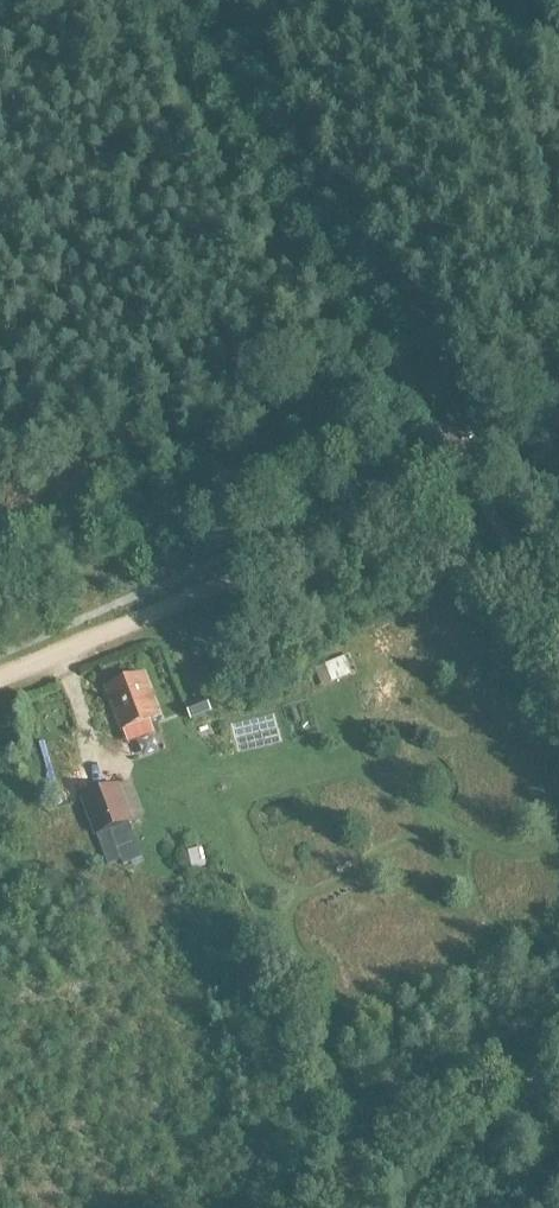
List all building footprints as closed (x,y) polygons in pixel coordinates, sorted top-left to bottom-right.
[(322,702),(359,689),(349,661),(312,673),(322,702)] [(162,718),(146,676),(107,691),(123,733),(125,732),(130,745),(156,735),(151,722),(162,718)] [(185,706),(191,720),(211,712),(205,698),(185,706)] [(136,825),(120,786),(82,801),(97,839),(98,838),(110,868),(123,862),(125,867),(145,860),(131,826),(136,825)]
